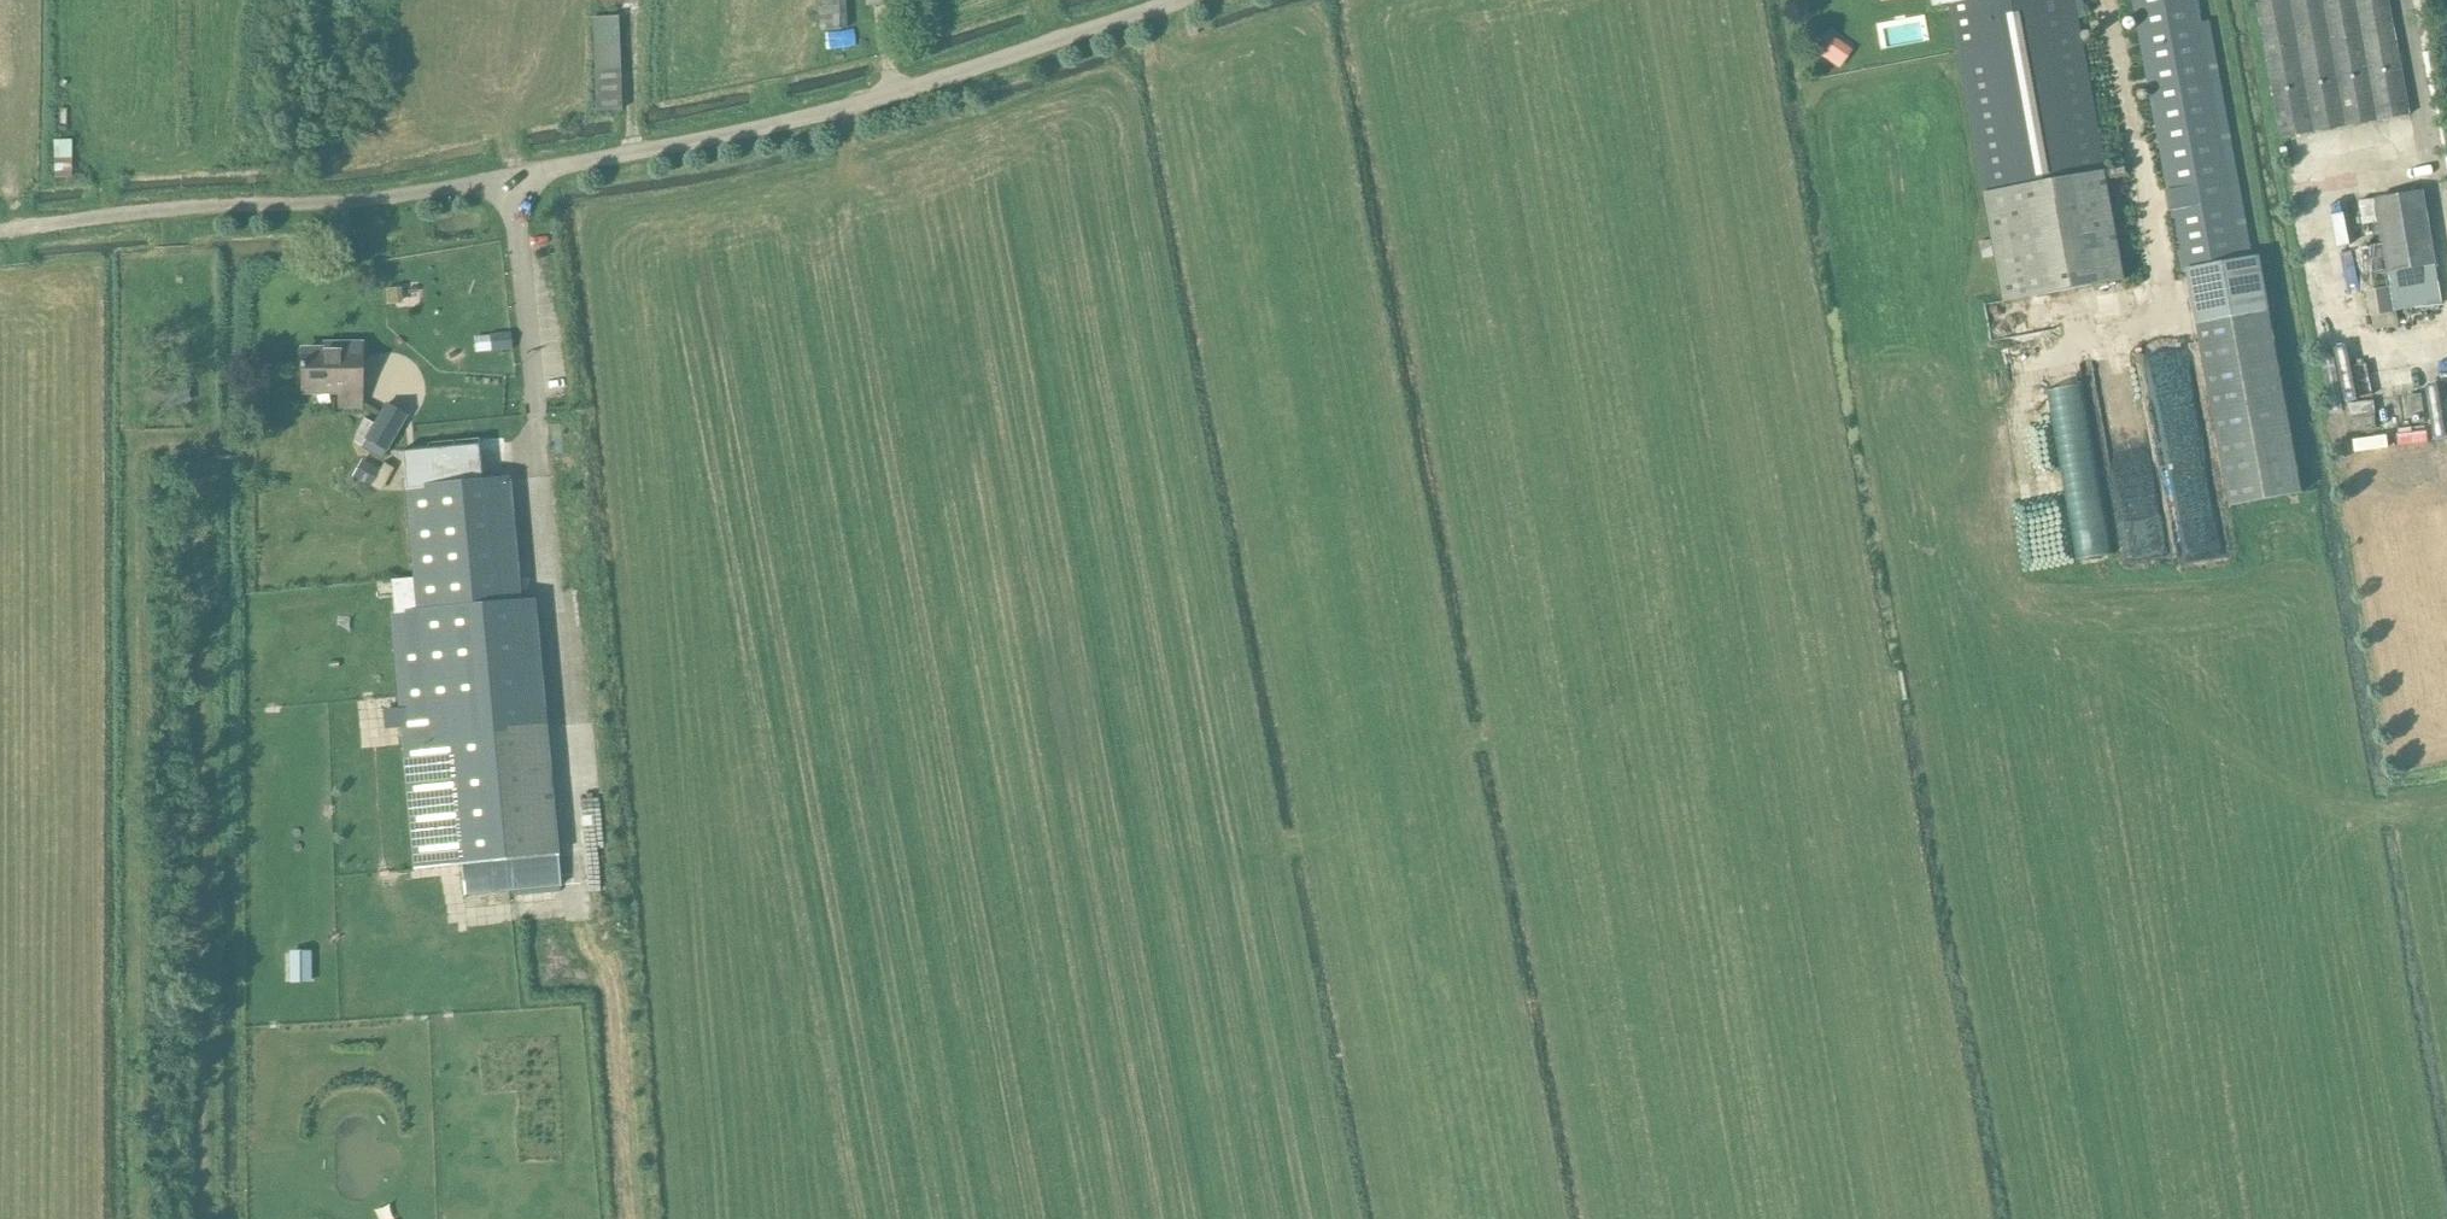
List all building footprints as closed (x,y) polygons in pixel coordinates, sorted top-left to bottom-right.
[(845,0),(817,0),(819,32),(846,31),(845,0)] [(2004,302),(2126,279),(2077,0),(1932,0),(1933,7),(1950,4),(2004,302)] [(2182,272),(2190,270),(2253,257),(2212,20),(2203,22),(2200,0),(2133,0),(2182,272)] [(2281,139),(2412,115),(2391,0),(2257,0),(2281,139)] [(623,111),(619,16),(592,17),(596,113),(623,111)] [(1188,27),(1190,36),(1199,35),(1197,25),(1188,27)] [(1814,50),(1837,68),(1851,51),(1828,33),(1814,50)] [(55,178),(72,178),(72,154),(63,154),(63,158),(55,158),(55,178)] [(2443,303),(2424,190),(2376,198),(2395,311),(2443,303)] [(2260,256),(2253,257),(2190,270),(2230,506),(2301,494),(2260,256)] [(519,349),(518,331),(478,333),(478,350),(519,349)] [(340,391),(341,408),(362,407),(361,347),(333,347),(333,353),(304,353),(304,368),(298,368),(298,384),(304,384),(304,391),(340,391)] [(2045,388),(2072,560),(2108,554),(2081,382),(2045,388)] [(379,466),(409,415),(387,402),(374,424),(365,419),(357,431),(355,442),(362,446),(361,448),(367,451),(352,476),(381,493),(393,474),(379,466)] [(461,866),(464,896),(560,887),(558,857),(559,857),(536,600),(520,601),(504,437),(479,438),(427,443),(402,447),(415,578),(392,580),(395,612),(390,612),(414,870),(461,866)]
